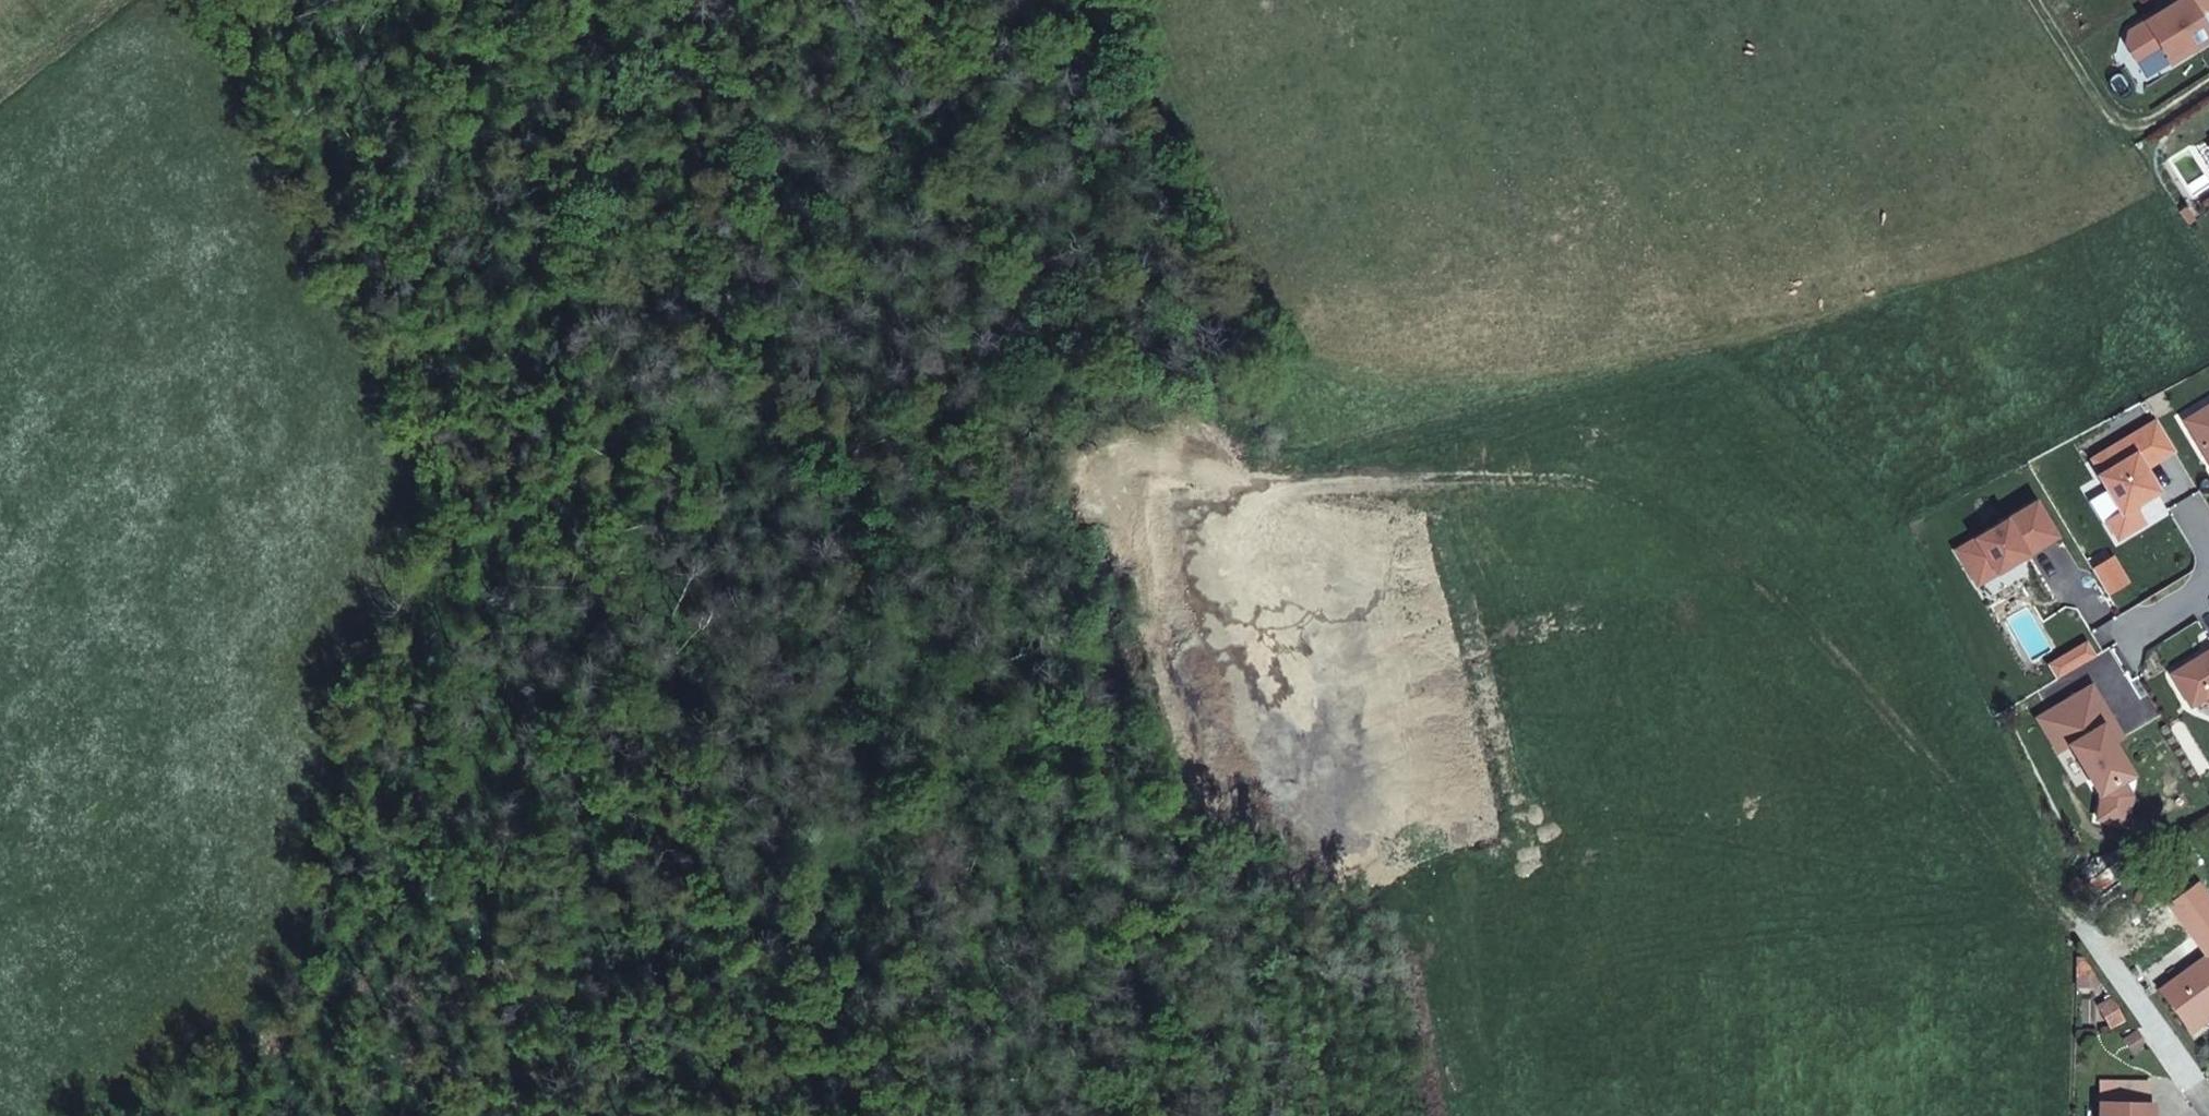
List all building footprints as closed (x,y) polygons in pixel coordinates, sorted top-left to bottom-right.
[(2130,26),(2128,38),(2138,54),(2161,39),(2172,58),(2208,35),(2208,24),(2202,12),(2198,15),(2193,7),(2200,3),(2208,4),(2208,0),(2171,0),(2130,26)] [(2208,466),(2208,401),(2181,418),(2208,466)] [(2170,448),(2152,418),(2086,457),(2095,472),(2092,474),(2114,510),(2100,519),(2111,537),(2138,522),(2131,509),(2132,501),(2152,490),(2138,467),(2170,448)] [(1967,583),(2049,534),(2028,500),(1946,547),(1967,583)] [(2122,582),(2106,557),(2088,569),(2103,594),(2122,582)] [(2085,641),(2076,647),(2083,659),(2092,654),(2085,641)] [(2167,674),(2186,707),(2203,697),(2208,707),(2208,649),(2167,674)] [(2087,688),(2034,720),(2073,787),(2085,780),(2096,800),(2092,821),(2121,826),(2126,798),(2117,783),(2127,777),(2108,746),(2118,740),(2087,688)] [(2152,1001),(2166,1019),(2180,1038),(2208,1016),(2208,959),(2152,1001)] [(2105,1085),(2105,1106),(2139,1105),(2139,1085),(2105,1085)] [(2142,1105),(2139,1105),(2105,1106),(2090,1106),(2091,1115),(2143,1115),(2142,1105)]
